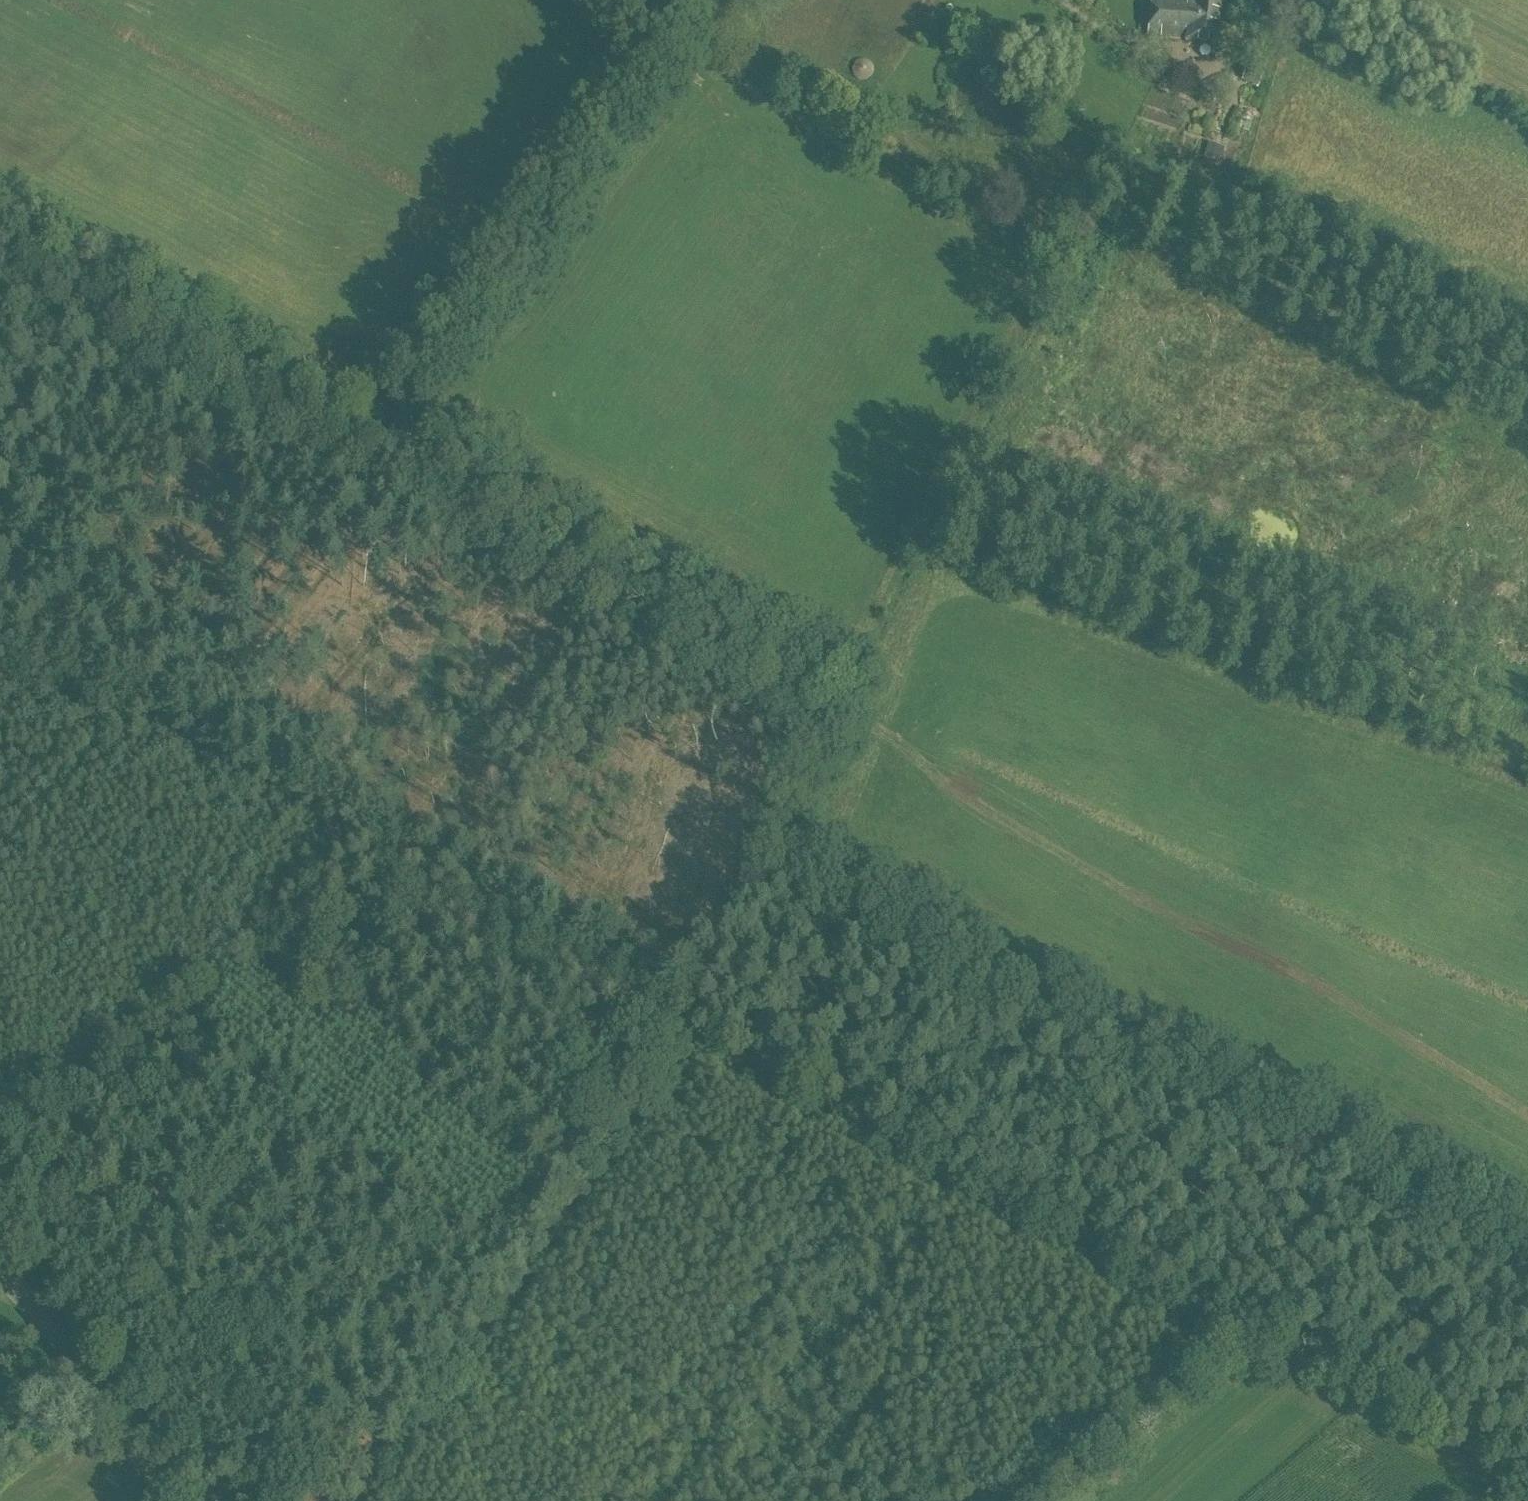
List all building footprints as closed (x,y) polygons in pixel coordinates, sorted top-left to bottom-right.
[(1069,0),(1049,0),(1058,10),(1069,0)] [(1221,0),(1152,0),(1149,36),(1186,39),(1185,42),(1217,45),(1221,0)] [(862,80),(863,80),(864,80),(865,80),(866,80),(867,80),(868,79),(869,79),(869,78),(870,78),(870,77),(871,77),(871,76),(872,75),(872,74),(873,73),(873,72),(873,71),(873,70),(873,69),(873,68),(873,67),(872,67),(872,66),(872,65),(871,64),(870,63),(869,62),(868,61),(867,61),(866,60),(865,60),(864,60),(863,60),(862,60),(861,60),(860,60),(859,60),(859,61),(858,61),(857,61),(857,62),(856,62),(856,63),(855,63),(855,64),(854,64),(854,65),(853,66),(853,67),(853,68),(853,69),(852,70),(853,71),(853,72),(853,73),(853,74),(854,75),(854,76),(855,76),(855,77),(856,78),(857,78),(857,79),(858,79),(859,79),(859,80),(860,80),(861,80),(862,80)] [(1242,79),(1259,85),(1264,73),(1247,67),(1242,79)]
